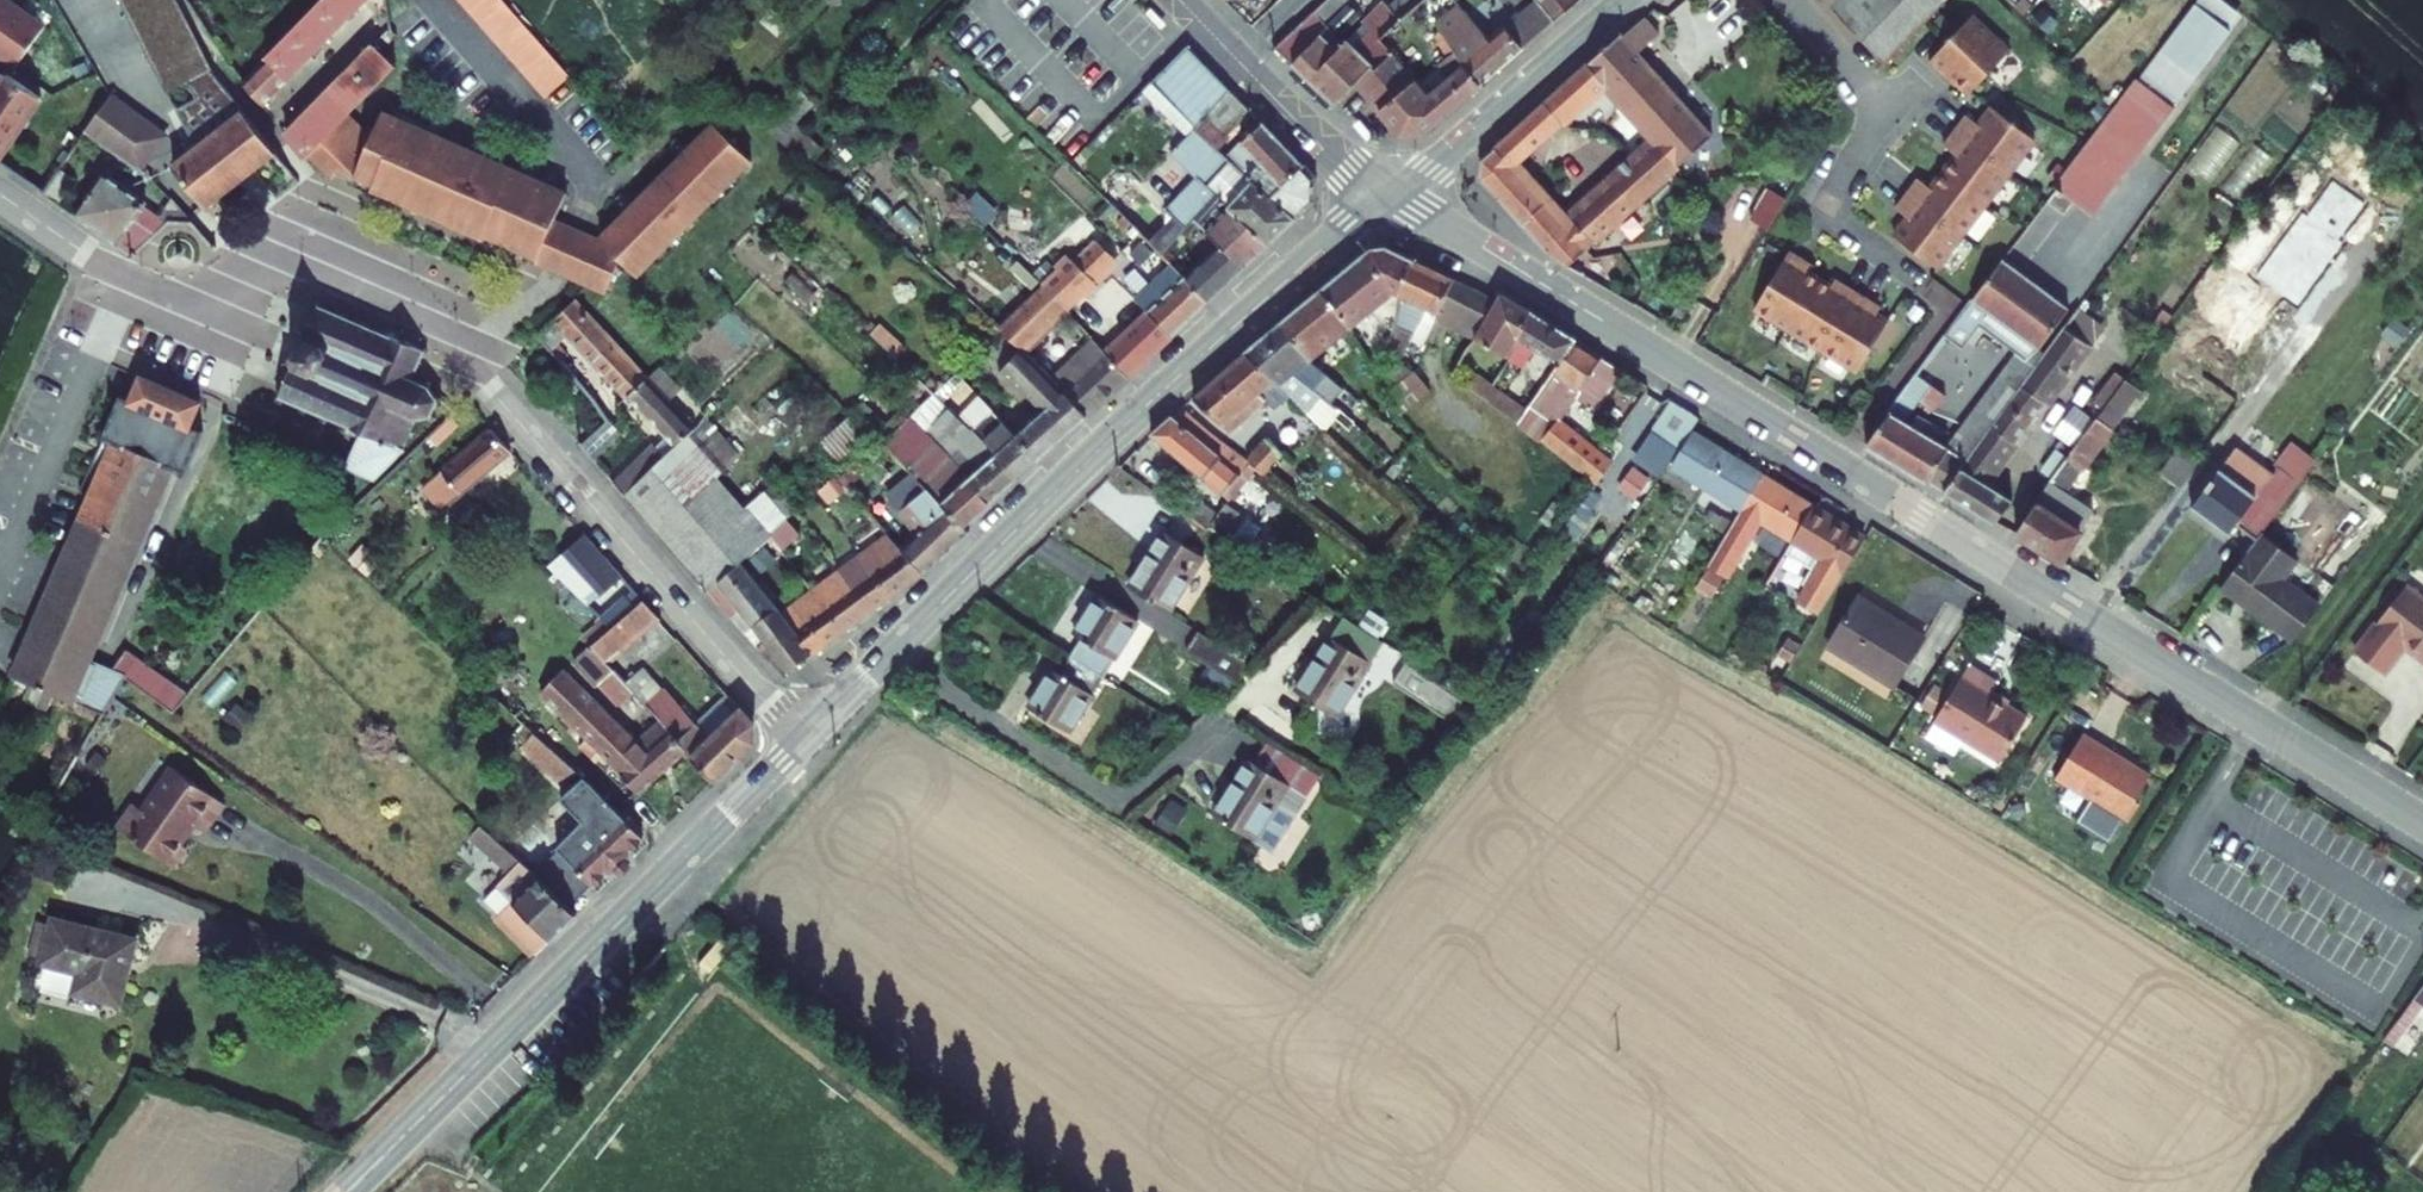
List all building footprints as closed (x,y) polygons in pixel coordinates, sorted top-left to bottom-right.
[(42,29),(0,0),(0,61),(13,70),(42,29)] [(174,0),(121,0),(166,88),(208,67),(174,0)] [(339,0),(325,0),(311,15),(332,37),(354,15),(339,0)] [(368,0),(339,0),(354,15),(368,0)] [(499,0),(455,0),(544,101),(569,79),(499,0)] [(1244,19),(1262,0),(1225,0),(1244,19)] [(1386,46),(1426,11),(1417,0),(1396,0),(1367,25),(1386,46)] [(1540,10),(1557,32),(1580,12),(1570,0),(1531,0),(1540,10)] [(1886,71),(1951,1),(1950,0),(1830,0),(1886,71)] [(2056,191),(2073,204),(2082,192),(2103,207),(2240,20),(2233,15),(2244,0),(2201,0),(2056,191)] [(2240,20),(2252,5),(2246,0),(2244,0),(2233,15),(2240,20)] [(1557,32),(1540,10),(1488,53),(1459,19),(1448,29),(1460,57),(1467,72),(1485,93),(1557,32)] [(332,37),(311,15),(288,37),(310,59),(332,37)] [(1648,16),(1591,66),(1612,87),(1664,140),(1689,166),(1723,131),(1644,50),(1664,31),(1648,16)] [(1974,18),(1931,65),(1946,78),(1949,76),(1971,97),(2012,52),(1974,18)] [(1395,62),(1384,48),(1362,65),(1346,46),(1338,52),(1327,40),(1321,44),(1305,26),(1277,52),(1338,110),(1357,94),(1395,62)] [(392,38),(386,33),(380,39),(386,44),(392,38)] [(310,59),(288,37),(265,60),(287,82),(310,59)] [(386,44),(380,39),(377,43),(382,48),(386,44)] [(1189,41),(1146,87),(1188,129),(1207,110),(1232,85),(1189,41)] [(394,64),(379,50),(374,45),(349,70),(369,90),(394,64)] [(1418,149),(1485,93),(1467,72),(1460,57),(1441,70),(1454,84),(1432,104),(1395,62),(1357,94),(1405,147),(1418,149)] [(261,109),(287,82),(265,60),(243,83),(261,109)] [(1591,66),(1548,106),(1566,125),(1568,127),(1612,87),(1591,66)] [(346,114),(369,90),(349,70),(325,94),(346,114)] [(43,101),(5,75),(0,83),(0,161),(43,101)] [(1221,124),(1246,100),(1232,85),(1207,110),(1221,124)] [(170,133),(114,94),(107,103),(87,132),(142,172),(170,133)] [(346,114),(325,94),(307,112),(327,132),(344,115),(346,114)] [(1900,232),(1943,264),(2040,134),(1998,102),(1985,120),(1971,110),(1949,140),(1962,150),(1937,184),(1923,174),(1901,204),(1914,214),(1900,232)] [(1566,125),(1548,106),(1502,147),(1505,150),(1486,168),(1490,181),(1561,259),(1584,271),(1601,256),(1581,233),(1520,167),(1566,125)] [(274,152),(241,110),(170,167),(204,209),(274,152)] [(304,155),(327,132),(307,112),(282,137),(300,159),(304,155)] [(327,132),(304,155),(323,170),(326,167),(351,179),(353,176),(534,257),(551,219),(563,193),(546,186),(545,189),(504,170),(505,167),(474,153),(472,156),(431,137),(433,134),(402,120),(400,124),(379,114),(369,135),(359,131),(344,115),(327,132)] [(1261,163),(1254,169),(1297,214),(1322,188),(1320,176),(1265,120),(1241,143),(1261,163)] [(2209,181),(2240,143),(2217,124),(2186,162),(2209,181)] [(596,240),(600,244),(581,262),(575,256),(567,272),(566,275),(601,291),(616,260),(632,278),(750,165),(714,127),(701,139),(705,142),(669,176),(666,173),(643,194),(647,197),(611,232),(608,228),(596,240)] [(1297,214),(1254,169),(1185,132),(1170,147),(1200,176),(1167,208),(1187,227),(1200,214),(1222,193),(1270,241),(1297,214)] [(1588,227),(1581,233),(1601,256),(1689,166),(1664,140),(1585,223),(1588,227)] [(108,176),(78,218),(140,262),(166,240),(199,240),(171,203),(159,218),(143,207),(146,203),(108,176)] [(1212,299),(1270,241),(1222,193),(1200,214),(1220,234),(1225,239),(1189,276),(1212,299)] [(1163,296),(1104,349),(1132,377),(1212,299),(1189,276),(1173,260),(1163,250),(1126,212),(1077,258),(1073,254),(1042,284),(1068,310),(1125,257),(1163,296)] [(551,219),(534,257),(552,265),(567,272),(575,256),(581,262),(600,244),(596,240),(551,219)] [(1163,250),(1173,260),(1181,252),(1172,242),(1163,250)] [(1354,319),(1397,288),(1413,257),(1385,243),(1368,248),(1324,284),(1354,319)] [(1800,244),(1766,303),(1870,364),(1900,312),(1881,301),(1885,294),(1853,276),(1849,282),(1812,261),(1817,254),(1800,244)] [(2076,299),(2011,252),(1962,317),(1956,325),(1970,335),(1984,316),(2022,344),(2031,350),(2047,339),(2076,299)] [(1404,292),(1387,328),(1405,337),(1422,301),(1441,311),(1448,296),(1458,301),(1443,333),(1469,348),(1480,333),(1497,297),(1413,257),(1397,288),(1404,292)] [(1026,349),(1066,312),(1068,310),(1042,284),(1032,275),(991,317),(1025,349),(1026,349)] [(1285,317),(1316,351),(1346,326),(1360,342),(1366,337),(1354,319),(1324,284),(1285,317)] [(1519,332),(1533,310),(1501,290),(1497,297),(1480,333),(1511,353),(1524,335),(1519,332)] [(555,321),(629,398),(650,377),(575,300),(555,321)] [(409,461),(459,414),(431,388),(414,382),(425,358),(429,359),(432,353),(425,349),(424,353),(392,339),(394,335),(387,332),(386,336),(370,329),(372,325),(365,323),(364,326),(349,320),(350,316),(344,313),(342,317),(322,308),(324,305),(317,301),(313,309),(317,311),(307,333),(303,332),(300,339),(304,341),(295,362),(291,360),(287,368),(292,370),(280,396),(276,394),(272,402),(277,404),(278,400),(303,411),(301,414),(309,418),(310,414),(323,420),(321,424),(328,426),(330,423),(343,429),(342,432),(350,436),(352,432),(366,439),(354,466),(377,475),(401,453),(409,461)] [(1535,343),(1560,357),(1576,335),(1533,310),(1519,332),(1524,335),(1511,353),(1510,355),(1521,362),(1535,343)] [(2024,493),(1993,474),(2048,392),(2051,394),(2098,329),(2074,312),(2053,342),(1974,451),(1954,485),(2009,518),(2024,493)] [(1316,351),(1285,317),(1266,331),(1299,365),(1316,351)] [(1327,388),(1299,365),(1266,331),(1249,347),(1287,382),(1312,406),(1327,388)] [(1592,404),(1621,363),(1576,335),(1560,357),(1525,407),(1517,419),(1596,481),(1609,462),(1551,420),(1554,414),(1559,418),(1576,393),(1592,404)] [(1974,451),(2053,342),(2047,339),(2031,350),(2022,344),(1956,440),(1974,451)] [(1060,381),(1069,390),(1094,414),(1132,377),(1104,349),(1096,341),(1060,381)] [(1287,382),(1249,347),(1215,376),(1246,410),(1264,394),(1269,400),(1287,382)] [(1025,392),(1048,369),(1037,359),(1026,349),(1025,349),(1004,372),(1025,392)] [(1397,410),(1425,397),(1410,364),(1382,376),(1397,410)] [(1472,384),(1453,369),(1448,366),(1433,386),(1456,404),(1472,384)] [(2157,379),(2139,366),(2107,408),(2126,421),(2157,379)] [(1957,390),(1924,367),(1904,394),(1876,438),(1954,485),(1974,451),(1956,440),(1918,416),(1931,398),(1945,407),(1957,390)] [(1025,392),(1046,412),(1069,390),(1060,381),(1048,369),(1025,392)] [(1473,385),(1484,394),(1491,382),(1480,375),(1473,385)] [(1246,410),(1215,376),(1189,399),(1222,432),(1246,410)] [(629,398),(656,426),(675,446),(676,444),(696,424),(650,377),(629,398)] [(103,719),(125,682),(92,664),(177,463),(140,447),(152,420),(188,435),(202,404),(176,393),(145,381),(19,677),(41,686),(32,707),(52,715),(60,697),(103,719)] [(1525,407),(1491,382),(1484,394),(1517,419),(1525,407)] [(1339,398),(1354,410),(1362,401),(1346,388),(1339,398)] [(1064,441),(1094,414),(1069,390),(1046,412),(1041,417),(1064,441)] [(933,435),(937,430),(955,410),(939,396),(916,420),(933,435)] [(1354,410),(1339,398),(1331,406),(1347,419),(1354,410)] [(1020,437),(987,408),(970,425),(1001,454),(1020,437)] [(2081,485),(2126,421),(2107,408),(2096,423),(2078,451),(2056,482),(2026,528),(2073,556),(2107,503),(2081,485)] [(970,425),(955,410),(937,430),(960,452),(965,447),(988,468),(983,473),(980,477),(1002,496),(1025,475),(1001,454),(970,425)] [(1243,463),(1214,434),(1206,443),(1171,414),(1153,433),(1226,493),(1247,467),(1243,463)] [(2078,451),(2096,423),(2083,414),(2065,442),(2078,451)] [(1042,460),(1064,441),(1041,417),(1020,437),(1042,460)] [(933,435),(916,420),(891,448),(916,471),(972,523),(1002,496),(980,477),(933,435)] [(584,453),(592,462),(622,433),(614,424),(584,453)] [(1766,465),(1694,424),(1674,459),(1745,500),(1766,465)] [(668,454),(675,446),(656,426),(647,436),(657,444),(668,454)] [(2195,480),(2211,492),(2247,442),(2250,438),(2234,427),(2195,480)] [(512,456),(492,432),(444,474),(464,497),(512,456)] [(2247,442),(2211,492),(2203,503),(2242,531),(2250,520),(2268,533),(2269,532),(2330,449),(2310,435),(2285,469),(2247,442)] [(1042,460),(1020,437),(1001,454),(1025,475),(1042,460)] [(1262,440),(1243,463),(1247,467),(1255,474),(1261,478),(1280,455),(1262,440)] [(625,499),(668,454),(657,444),(616,489),(625,499)] [(625,499),(712,596),(743,566),(770,540),(676,444),(675,446),(668,454),(625,499)] [(965,447),(960,452),(983,473),(988,468),(965,447)] [(1766,465),(1745,500),(1715,552),(1733,562),(1763,511),(1798,531),(1819,495),(1766,465)] [(1632,466),(1617,487),(1635,499),(1650,478),(1632,466)] [(972,523),(916,471),(890,496),(922,535),(904,548),(925,571),(980,531),(972,523)] [(1826,602),(1872,526),(1819,495),(1798,531),(1831,550),(1807,591),(1826,602)] [(809,586),(834,570),(790,523),(771,539),(809,586)] [(1166,527),(1131,584),(1172,609),(1207,552),(1166,527)] [(2298,582),(2312,562),(2269,532),(2268,533),(2228,588),(2304,643),(2331,607),(2298,582)] [(893,537),(864,558),(893,595),(925,571),(904,548),(893,537)] [(604,599),(623,580),(585,539),(550,574),(586,608),(600,594),(604,599)] [(864,558),(843,572),(872,610),(892,596),(893,595),(864,558)] [(738,609),(761,588),(743,566),(712,596),(731,616),(738,609)] [(872,610),(843,572),(815,593),(847,629),(872,610)] [(1939,618),(1873,576),(1841,627),(1908,669),(1939,618)] [(1682,607),(1693,614),(1708,590),(1696,583),(1682,607)] [(2364,657),(2392,677),(2414,647),(2422,654),(2422,590),(2416,585),(2364,657)] [(773,604),(761,588),(738,609),(752,623),(773,604)] [(847,629),(815,593),(784,616),(796,631),(814,653),(847,629)] [(1145,619),(1103,594),(1079,634),(1086,639),(1075,657),(1109,678),(1145,619)] [(614,634),(638,609),(626,598),(602,622),(614,634)] [(597,651),(616,671),(664,622),(645,602),(638,609),(614,634),(597,651)] [(787,673),(814,653),(796,631),(784,616),(773,604),(752,623),(745,630),(787,673)] [(1693,614),(1682,607),(1674,620),(1686,628),(1693,614)] [(738,609),(731,616),(745,630),(752,623),(738,609)] [(1256,662),(1201,628),(1187,649),(1239,680),(1256,662)] [(1336,711),(1370,655),(1329,630),(1295,686),(1336,711)] [(2013,660),(1984,641),(1949,697),(2017,739),(2042,699),(2004,675),(2013,660)] [(594,647),(577,663),(600,689),(617,673),(616,671),(597,651),(594,647)] [(1075,736),(1109,678),(1075,657),(1064,675),(1057,671),(1033,711),(1075,736)] [(1449,720),(1462,700),(1405,664),(1393,683),(1449,720)] [(651,671),(632,689),(651,710),(670,693),(651,671)] [(543,695),(549,701),(556,698),(575,680),(567,672),(543,695)] [(640,744),(575,680),(556,698),(549,701),(631,782),(642,796),(690,753),(662,723),(640,744)] [(670,693),(651,710),(662,723),(690,753),(721,787),(766,742),(764,730),(732,696),(701,726),(670,693)] [(2131,756),(2088,728),(2060,772),(2094,793),(2084,809),(2115,829),(2125,813),(2129,815),(2153,776),(2129,760),(2131,756)] [(1253,757),(1247,754),(1212,809),(1270,845),(1304,790),(1316,769),(1265,737),(1253,757)] [(652,839),(537,739),(519,760),(603,833),(578,862),(582,866),(575,874),(566,866),(553,881),(585,909),(610,881),(627,873),(638,861),(638,854),(652,839)] [(195,833),(205,839),(224,811),(170,774),(140,817),(131,811),(114,835),(174,876),(186,858),(181,854),(195,833)] [(500,871),(516,855),(492,832),(461,863),(479,881),(483,878),(489,883),(500,871)] [(516,886),(503,899),(519,914),(508,926),(545,962),(586,921),(516,855),(500,871),(516,886)] [(504,922),(503,899),(492,911),(504,922)] [(132,1011),(150,947),(65,922),(53,967),(55,968),(90,978),(84,997),(132,1011)] [(50,987),(84,997),(90,978),(55,968),(50,987)] [(2422,1040),(2422,986),(2386,1036),(2412,1055),(2422,1040)]
